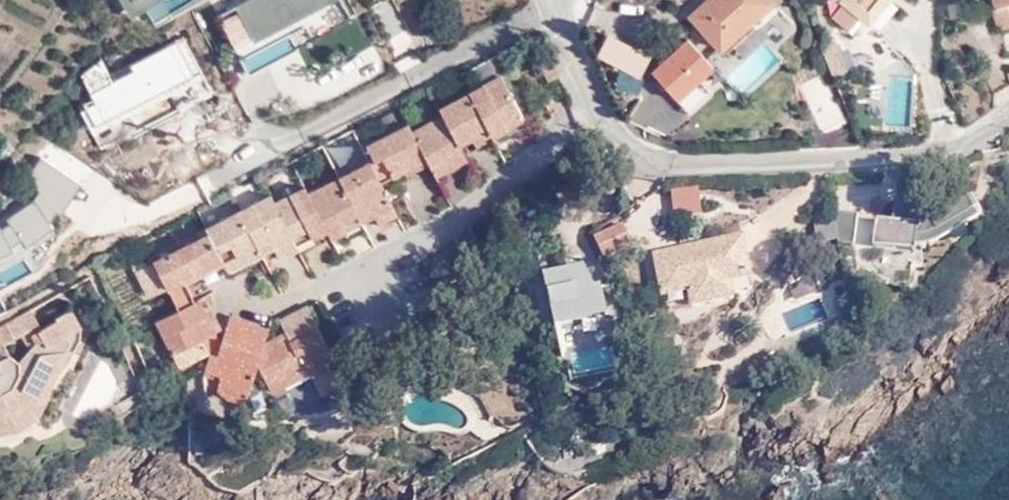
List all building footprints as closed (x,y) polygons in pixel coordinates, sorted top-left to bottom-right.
[(129,21),(166,0),(118,0),(129,21)] [(341,0),(250,0),(217,17),(237,55),(342,2),(341,0)] [(690,15),(722,49),(771,2),(770,0),(707,0),(690,15)] [(834,14),(843,25),(846,23),(855,32),(861,36),(869,36),(877,32),(889,18),(872,4),(876,0),(844,0),(834,14)] [(1003,28),(1008,26),(1008,0),(993,0),(1003,28)] [(957,6),(948,9),(951,19),(960,16),(957,6)] [(759,46),(749,34),(734,45),(744,58),(759,46)] [(652,57),(608,37),(597,60),(641,80),(652,57)] [(717,70),(687,38),(648,74),(687,115),(709,95),(700,86),(717,70)] [(111,75),(102,59),(80,77),(91,99),(82,105),(84,108),(80,111),(101,150),(215,96),(183,39),(111,75)] [(301,51),(236,81),(252,115),(317,85),(301,51)] [(559,77),(552,62),(542,67),(549,82),(559,77)] [(500,77),(469,94),(487,129),(492,137),(506,130),(501,122),(518,113),(500,77)] [(487,129),(469,94),(462,97),(456,86),(439,95),(445,106),(439,109),(442,116),(457,144),(487,129)] [(523,121),(518,113),(501,122),(506,130),(523,121)] [(442,116),(411,132),(425,160),(430,168),(448,158),(453,167),(465,160),(457,144),(442,116)] [(367,148),(374,161),(382,157),(392,177),(425,160),(411,132),(407,126),(367,148)] [(4,142),(0,147),(0,155),(5,159),(13,148),(4,142)] [(374,161),(370,163),(380,184),(392,177),(382,157),(374,161)] [(430,168),(434,177),(453,167),(448,158),(430,168)] [(40,160),(24,184),(41,196),(34,202),(6,221),(9,226),(0,230),(0,261),(14,253),(11,249),(23,243),(25,249),(54,230),(50,222),(60,214),(81,187),(40,160)] [(370,163),(338,180),(361,223),(374,216),(392,206),(380,184),(370,163)] [(327,231),(330,238),(361,223),(338,180),(308,195),(327,231)] [(698,185),(669,188),(673,215),(701,212),(698,185)] [(291,239),(295,247),(327,231),(308,195),(304,188),(273,204),(291,239)] [(877,220),(875,247),(875,248),(917,255),(927,238),(934,238),(976,214),(963,188),(919,211),(894,208),(894,222),(877,220)] [(269,197),(239,212),(258,248),(271,241),(274,248),(291,239),(273,204),(269,197)] [(392,206),(374,216),(379,225),(397,216),(392,206)] [(832,209),(838,242),(857,244),(859,217),(860,210),(832,209)] [(239,212),(205,230),(225,269),(227,272),(261,255),(258,248),(239,212)] [(591,230),(605,258),(633,245),(620,216),(591,230)] [(859,217),(857,244),(875,247),(877,220),(859,217)] [(166,290),(178,312),(195,304),(187,289),(225,269),(205,230),(198,234),(200,239),(154,263),(155,263),(135,273),(149,299),(166,290)] [(741,230),(650,249),(660,295),(684,290),(687,303),(728,294),(726,287),(752,281),(741,230)] [(291,239),(274,248),(278,256),(295,247),(291,239)] [(603,291),(600,280),(594,281),(584,260),(543,270),(546,286),(530,290),(538,325),(554,321),(556,327),(607,315),(603,291)] [(178,312),(157,323),(173,354),(198,341),(202,339),(221,330),(209,308),(204,310),(199,301),(195,304),(178,312)] [(212,306),(209,308),(221,330),(224,328),(212,306)] [(312,378),(336,366),(306,308),(280,322),(286,334),(264,346),(257,364),(270,392),(310,372),(312,378)] [(25,311),(0,324),(0,327),(6,340),(18,334),(39,323),(35,318),(29,317),(25,311)] [(41,328),(39,323),(18,334),(35,344),(46,339),(50,348),(77,336),(79,333),(69,313),(41,328)] [(223,374),(221,380),(250,389),(257,364),(264,346),(268,331),(229,319),(225,331),(219,356),(210,353),(208,361),(205,369),(223,374)] [(219,356),(225,331),(221,330),(202,339),(210,353),(219,356)] [(61,358),(54,376),(77,336),(50,348),(54,358),(61,358)] [(198,341),(206,355),(210,353),(202,339),(198,341)] [(198,341),(173,354),(181,368),(206,355),(198,341)] [(4,392),(6,393),(7,390),(10,390),(19,378),(20,362),(8,354),(6,357),(2,359),(0,359),(0,395),(4,392)] [(10,440),(31,426),(54,376),(61,358),(54,358),(25,358),(19,378),(16,389),(10,390),(7,390),(6,393),(6,400),(0,399),(0,440),(10,440)] [(343,380),(336,366),(312,378),(319,392),(343,380)] [(205,369),(204,374),(221,380),(223,374),(205,369)] [(250,389),(221,380),(217,392),(246,401),(250,389)]
